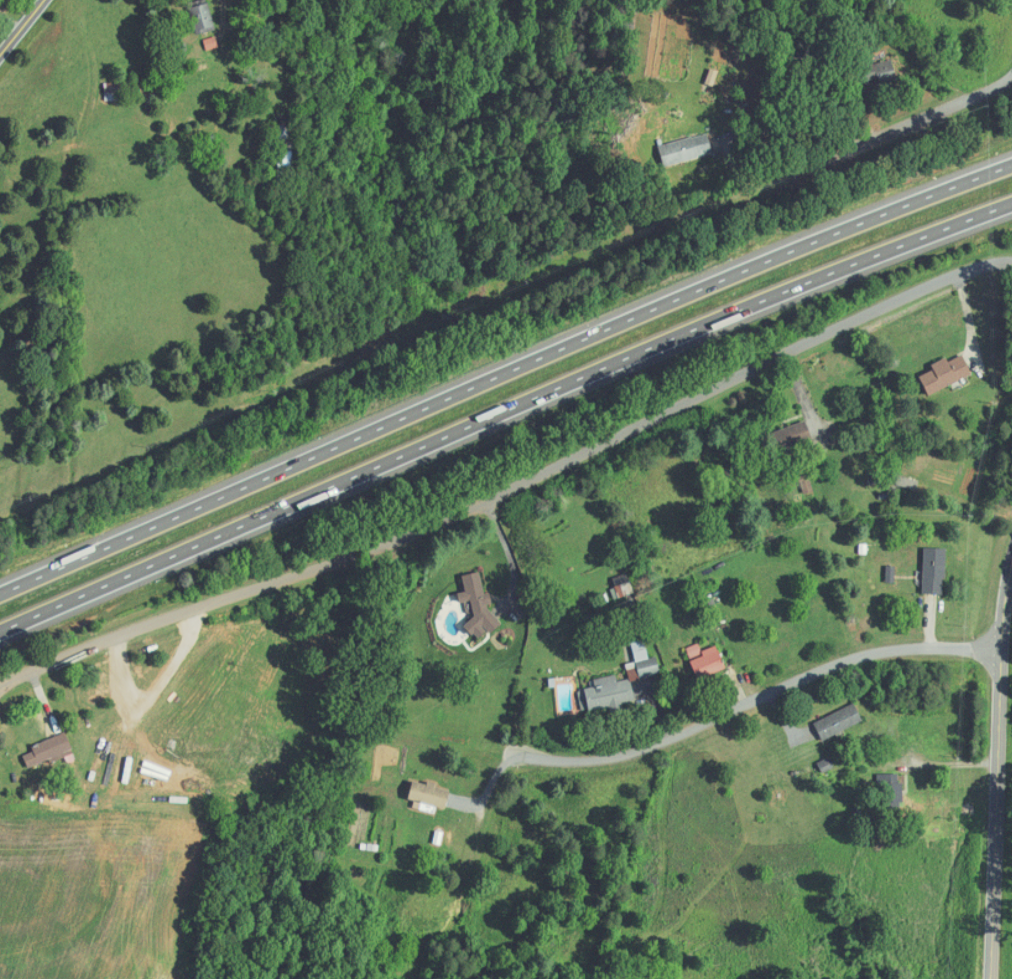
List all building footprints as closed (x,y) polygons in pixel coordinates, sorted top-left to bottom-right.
[(197,34),(216,29),(210,3),(190,7),(197,34)] [(869,83),(896,77),(893,61),(865,67),(869,83)] [(112,93),(107,93),(107,101),(123,100),(123,88),(112,89),(112,93)] [(714,154),(708,133),(658,147),(664,167),(714,154)] [(920,376),(928,395),(973,375),(964,355),(949,361),(947,358),(931,365),(933,370),(920,376)] [(945,595),(946,548),(924,548),(923,594),(945,595)] [(463,576),(466,592),(458,594),(460,604),(471,602),(475,621),(468,622),(470,636),(499,630),(491,592),(485,593),(481,572),(463,576)] [(657,657),(649,659),(645,640),(632,643),(636,662),(627,665),(631,681),(661,674),(657,657)] [(702,652),(699,644),(688,648),(692,661),(691,662),(698,680),(727,670),(718,646),(702,652)] [(582,711),(610,707),(611,713),(622,711),(621,704),(635,701),(631,679),(618,682),(617,675),(594,679),(595,688),(579,691),(582,711)] [(814,722),(822,740),(863,723),(855,704),(814,722)] [(35,752),(24,756),(30,770),(74,753),(66,733),(32,746),(35,752)] [(881,774),(882,809),(900,808),(899,774),(881,774)] [(409,800),(415,801),(414,808),(436,813),(437,807),(447,809),(451,789),(413,781),(409,800)]
